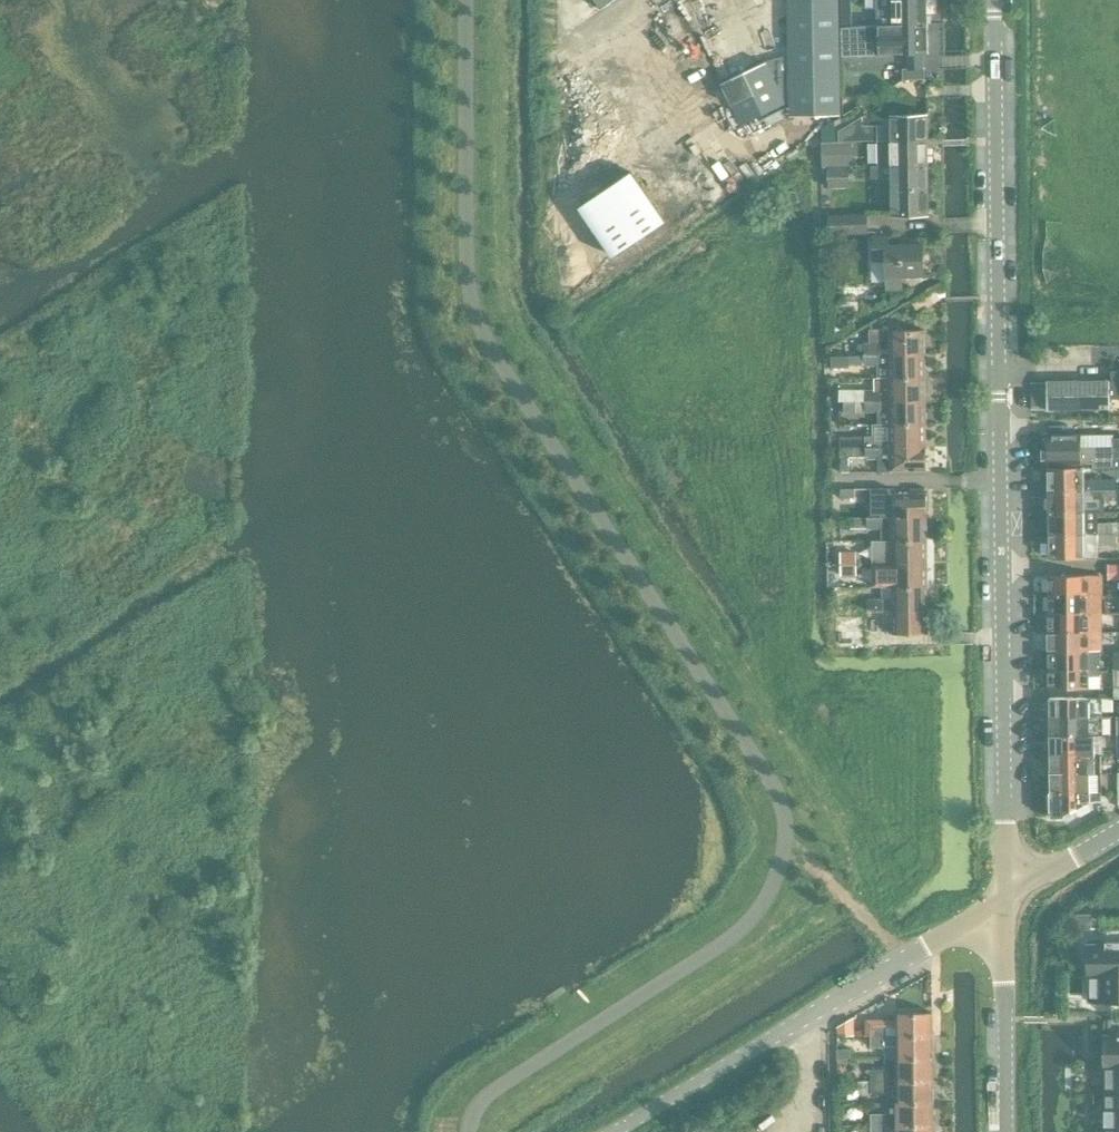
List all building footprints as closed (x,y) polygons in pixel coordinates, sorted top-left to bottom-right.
[(602,10),(615,0),(595,0),(602,10)] [(742,126),(787,104),(790,104),(790,117),(840,116),(838,0),(787,0),(787,52),(766,61),(721,83),(742,126)] [(926,0),(878,0),(878,1),(878,25),(927,23),(926,0)] [(928,52),(927,23),(878,25),(843,26),(843,27),(842,27),(843,56),(894,54),(894,52),(905,52),(905,53),(928,52)] [(891,140),(928,140),(927,115),(906,115),(890,116),(890,125),(863,125),(863,116),(839,130),(838,143),(822,142),(821,165),(852,165),(852,140),(878,141),(878,140),(891,140)] [(928,164),(928,140),(891,140),(891,141),(878,141),(878,165),(928,164)] [(878,165),(872,165),(872,177),(879,177),(891,177),(892,188),(892,189),(928,189),(928,164),(878,165)] [(592,198),(591,198),(589,199),(588,199),(587,200),(586,201),(585,201),(584,203),(582,203),(581,206),(581,208),(581,210),(583,212),(584,215),(585,215),(585,216),(588,219),(588,220),(589,221),(590,224),(591,224),(591,225),(592,225),(592,226),(594,228),(594,229),(595,230),(595,231),(597,233),(597,234),(598,236),(599,236),(600,238),(601,241),(601,243),(602,243),(602,246),(602,250),(603,251),(604,252),(605,252),(605,253),(607,253),(607,257),(610,257),(613,256),(614,256),(614,255),(615,255),(617,253),(618,253),(619,252),(620,252),(620,251),(621,251),(623,249),(624,248),(625,247),(627,246),(630,244),(631,244),(633,242),(634,242),(636,240),(638,239),(638,238),(640,237),(641,237),(642,236),(643,236),(644,235),(647,233),(647,232),(648,232),(649,231),(651,230),(653,228),(654,228),(656,226),(657,226),(663,223),(665,220),(664,218),(664,217),(663,217),(663,216),(662,216),(662,215),(661,214),(660,211),(659,211),(657,208),(657,207),(655,206),(655,205),(655,204),(653,202),(652,200),(651,199),(650,198),(650,197),(648,196),(647,194),(645,192),(645,191),(642,188),(641,185),(640,185),(639,183),(638,181),(637,180),(636,179),(635,177),(635,176),(634,175),(633,174),(632,172),(631,172),(630,172),(628,173),(628,174),(626,174),(626,175),(625,175),(625,176),(622,177),(620,179),(619,180),(618,180),(617,181),(616,182),(613,184),(611,185),(609,186),(609,187),(607,188),(605,189),(602,191),(598,193),(596,195),(593,197),(592,198)] [(928,189),(892,189),(892,216),(929,215),(928,189)] [(868,232),(867,213),(831,214),(832,232),(868,232)] [(902,275),(924,275),(924,244),(889,245),(889,236),(874,236),(875,258),(888,258),(889,290),(903,289),(902,275)] [(865,355),(925,354),(925,330),(879,331),(879,343),(865,343),(865,355)] [(926,378),(925,354),(865,355),(865,367),(877,366),(878,378),(926,378)] [(1110,388),(1110,397),(1118,397),(1118,370),(1111,370),(1111,388),(1110,388)] [(926,400),(926,378),(878,378),(878,390),(839,390),(840,400),(855,400),(856,401),(926,400)] [(1046,382),(1031,382),(1032,408),(1108,407),(1108,379),(1046,380),(1046,382)] [(926,424),(926,400),(856,401),(856,412),(880,413),(880,424),(890,424),(926,424)] [(926,441),(926,424),(890,424),(891,442),(926,441)] [(1092,467),(1113,466),(1118,466),(1118,448),(1112,448),(1080,448),(1079,434),(1046,435),(1047,461),(1080,461),(1080,462),(1092,462),(1092,467)] [(866,436),(841,436),(841,448),(867,447),(866,437),(866,436)] [(927,470),(926,441),(891,442),(882,442),(882,437),(866,437),(867,447),(841,448),(840,448),(841,473),(851,472),(851,458),(867,458),(867,459),(891,459),(891,471),(927,470)] [(1047,489),(1115,488),(1115,478),(1083,479),(1083,466),(1047,467),(1047,489)] [(1047,489),(1048,510),(1084,509),(1084,498),(1115,497),(1115,488),(1047,489)] [(867,506),(867,518),(927,517),(927,493),(891,494),(891,512),(883,512),(882,506),(867,506)] [(1048,532),(1116,531),(1118,531),(1118,521),(1097,521),(1097,510),(1084,510),(1084,509),(1048,510),(1048,532)] [(927,540),(927,517),(867,518),(851,518),(851,529),(881,528),(882,541),(927,540)] [(1097,544),(1116,544),(1116,531),(1048,532),(1048,556),(1098,556),(1097,544)] [(928,564),(927,540),(882,541),(882,553),(868,553),(868,564),(928,564)] [(857,553),(840,553),(840,564),(851,564),(857,564),(857,553)] [(928,587),(928,564),(868,564),(868,575),(883,575),(891,575),(891,587),(928,587)] [(1109,565),(1109,580),(1118,579),(1118,565),(1109,565)] [(1049,574),(1049,594),(1097,593),(1101,593),(1101,574),(1049,574)] [(928,610),(928,587),(891,587),(882,587),(882,599),(848,600),(848,609),(869,609),(869,610),(928,610)] [(1049,594),(1049,612),(1099,612),(1099,600),(1097,600),(1097,593),(1049,594)] [(928,610),(869,610),(870,621),(883,621),(883,634),(928,634),(928,610)] [(1049,612),(1049,630),(1099,630),(1099,612),(1049,612)] [(1049,630),(1049,649),(1099,649),(1099,630),(1049,630)] [(1099,675),(1099,649),(1049,649),(1049,687),(1088,687),(1088,675),(1099,675)] [(1049,696),(1049,716),(1102,715),(1101,696),(1049,696)] [(1102,734),(1102,715),(1049,716),(1050,735),(1102,734)] [(1050,735),(1050,753),(1099,753),(1102,753),(1102,734),(1050,735)] [(1099,772),(1099,753),(1050,753),(1050,772),(1099,772)] [(1099,791),(1099,772),(1050,772),(1050,791),(1099,791)] [(1099,791),(1050,791),(1050,816),(1060,816),(1089,799),(1100,799),(1099,791)] [(1095,913),(1082,913),(1082,925),(1095,925),(1095,913)] [(1088,973),(1118,973),(1118,942),(1106,942),(1106,945),(1088,945),(1088,973)] [(1088,973),(1088,989),(1091,989),(1091,1001),(1118,1001),(1118,973),(1088,973)] [(871,1024),(871,1035),(931,1035),(931,1012),(899,1012),(899,1025),(887,1025),(887,1024),(871,1024)] [(838,1028),(838,1030),(838,1032),(838,1034),(839,1035),(840,1036),(844,1035),(845,1036),(848,1035),(852,1035),(854,1035),(856,1034),(856,1032),(856,1027),(855,1025),(855,1020),(855,1018),(854,1018),(852,1018),(847,1021),(846,1022),(844,1023),(843,1024),(842,1024),(842,1025),(841,1025),(840,1026),(839,1027),(838,1028)] [(1118,1064),(1118,1033),(1118,1036),(1105,1036),(1105,1064),(1118,1064)] [(931,1059),(931,1035),(871,1035),(871,1047),(886,1047),(886,1059),(900,1059),(931,1059)] [(931,1081),(931,1059),(900,1059),(886,1059),(886,1070),(871,1070),(870,1091),(888,1092),(888,1079),(900,1080),(900,1081),(931,1081)] [(1105,1064),(1105,1065),(1107,1065),(1107,1090),(1118,1090),(1118,1064),(1105,1064)] [(900,1081),(900,1103),(932,1103),(931,1081),(900,1081)] [(1107,1090),(1107,1110),(1105,1110),(1105,1117),(1118,1117),(1118,1090),(1107,1090)] [(932,1125),(932,1103),(900,1103),(887,1103),(887,1113),(872,1114),(872,1125),(932,1125)] [(1105,1117),(1105,1125),(1107,1125),(1107,1131),(1118,1131),(1118,1117),(1105,1117)]
